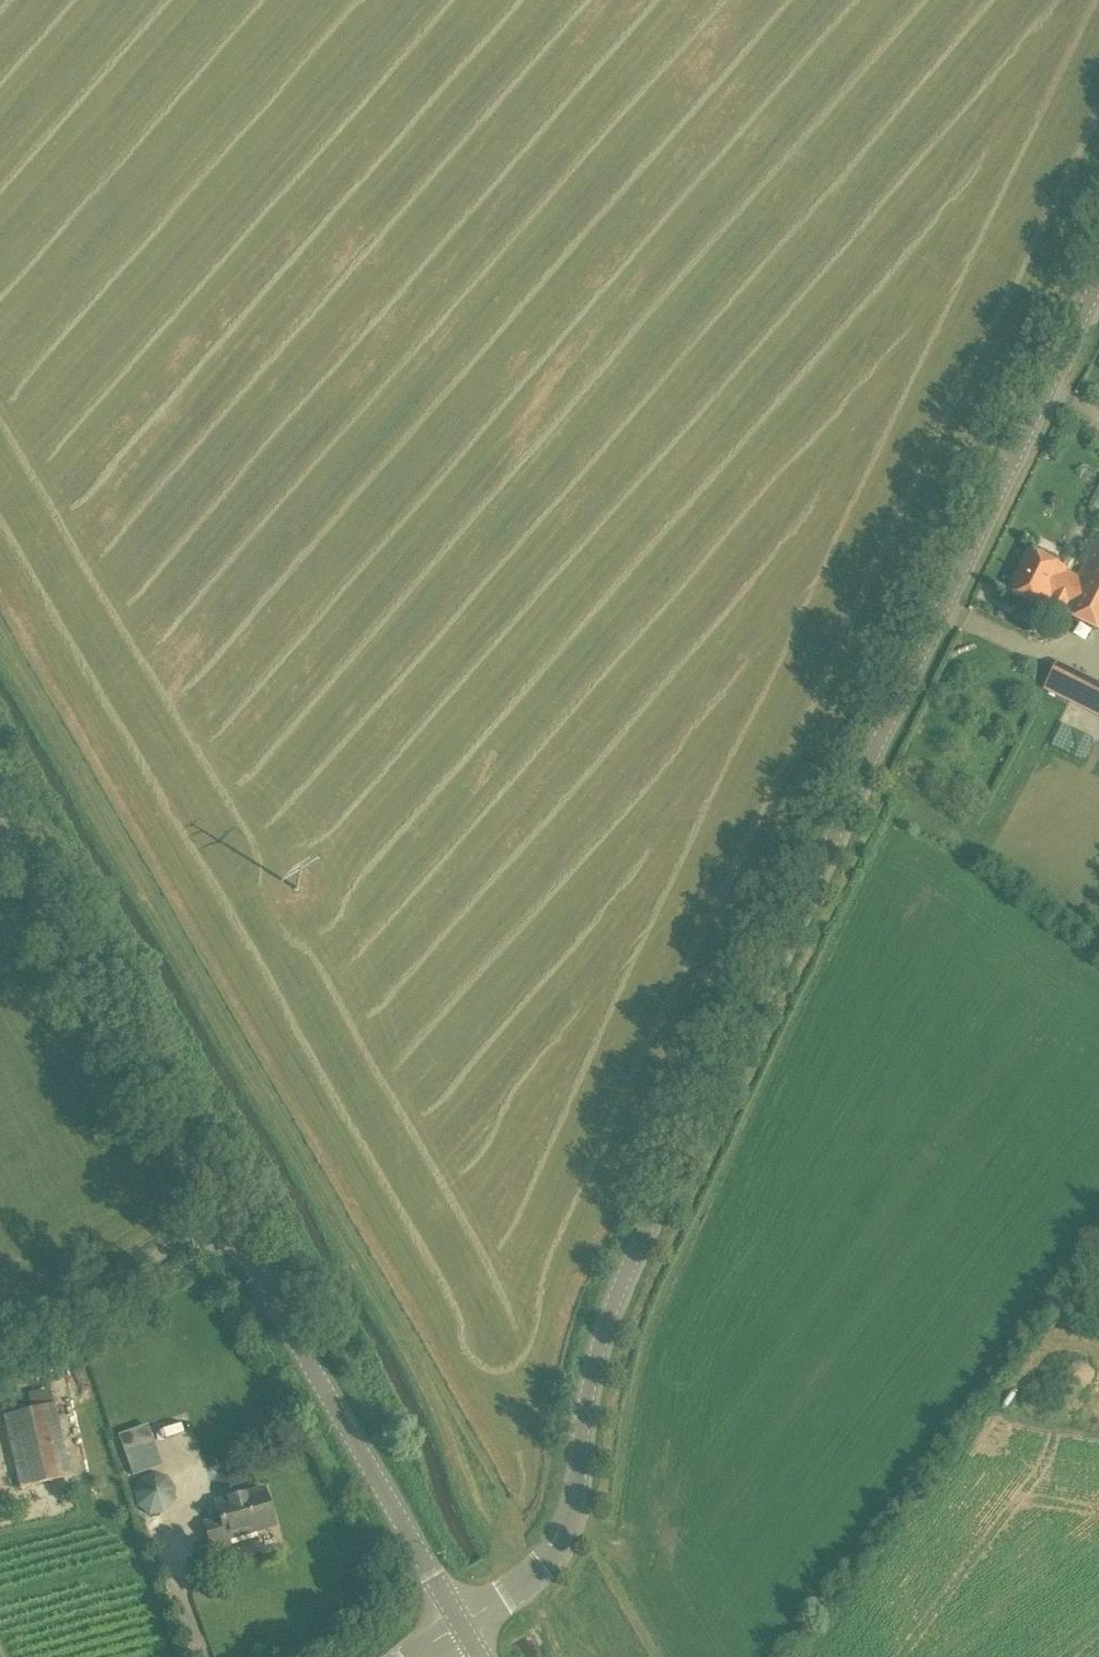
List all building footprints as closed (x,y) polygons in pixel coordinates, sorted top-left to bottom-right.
[(1098,535),(1078,576),(1067,570),(1028,551),(1008,591),(1047,610),(1044,616),(1065,626),(1070,617),(1098,631),(1098,535)] [(1058,662),(1044,688),(1098,716),(1098,683),(1058,662)] [(20,1488),(70,1477),(54,1405),(4,1416),(20,1488)] [(148,1516),(163,1515),(174,1504),(176,1490),(168,1477),(154,1473),(139,1479),(133,1492),(137,1507),(148,1516)] [(0,1477),(0,1494),(9,1492),(5,1475),(0,1477)] [(212,1550),(229,1545),(228,1539),(275,1526),(264,1489),(216,1503),(220,1519),(204,1524),(212,1550)]
